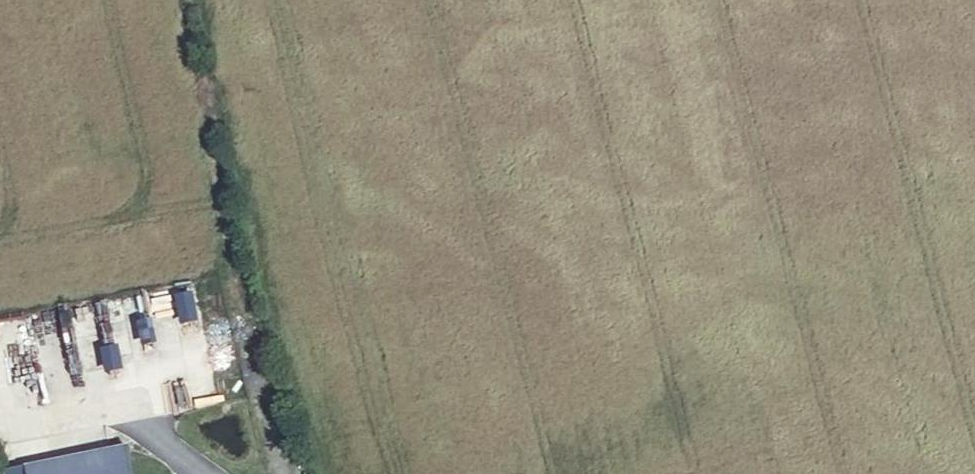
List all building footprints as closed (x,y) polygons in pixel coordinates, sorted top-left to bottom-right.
[(141,438),(42,455),(45,473),(147,473),(141,438)]
